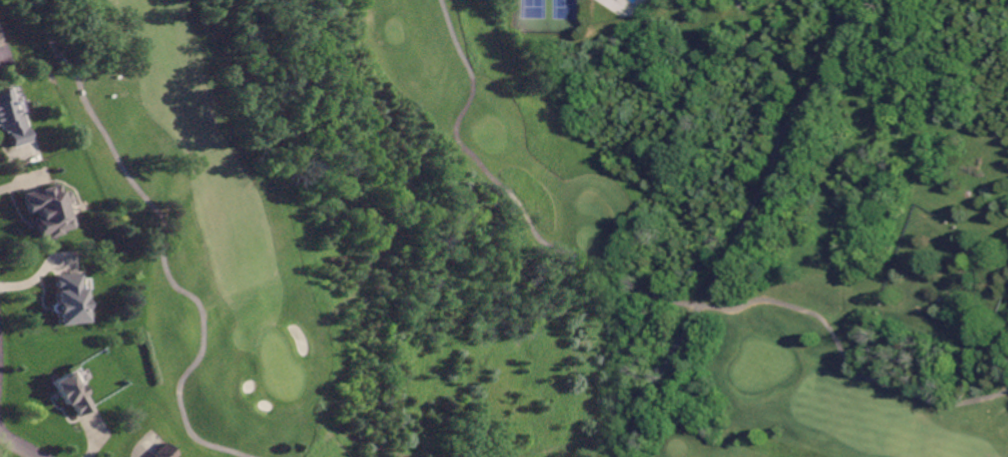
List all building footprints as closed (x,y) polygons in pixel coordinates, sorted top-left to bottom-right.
[(2,131),(0,132),(0,87),(11,83),(30,139),(7,147),(2,131)] [(16,191),(57,181),(69,228),(35,236),(29,212),(22,214),(16,191)] [(49,275),(54,324),(82,321),(77,272),(49,275)] [(75,364),(47,381),(61,405),(66,403),(73,415),(90,404),(83,392),(89,388),(75,364)] [(161,444),(174,456),(153,456),(150,454),(161,444)]
